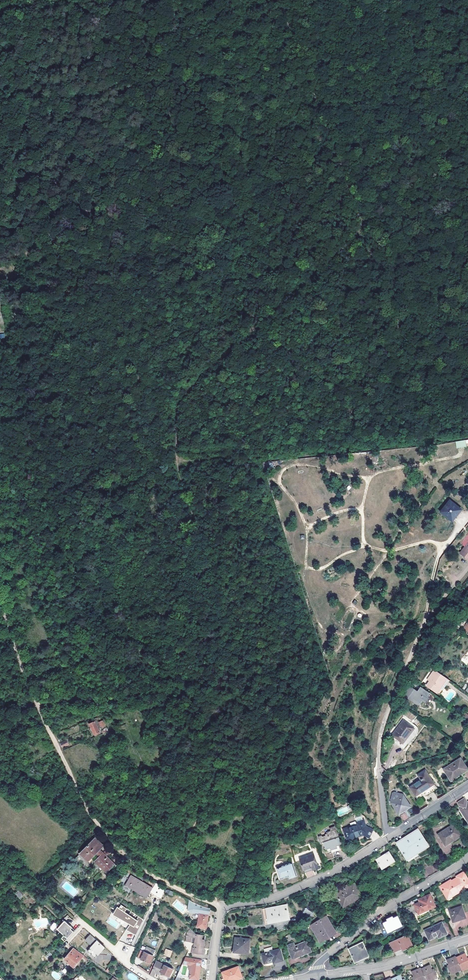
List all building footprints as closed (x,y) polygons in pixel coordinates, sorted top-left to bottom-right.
[(443,514),(441,516),(451,524),(460,512),(448,503),(441,513),(443,514)] [(459,554),(467,561),(467,560),(467,535),(460,544),(464,548),(459,554)] [(440,682),(443,676),(433,670),(426,680),(429,681),(426,686),(436,693),(442,684),(440,682)] [(448,679),(443,676),(440,682),(442,684),(436,693),(439,694),(448,679)] [(429,693),(420,687),(417,692),(406,685),(402,691),(405,693),(404,695),(404,697),(408,697),(408,700),(411,700),(411,702),(415,702),(415,704),(419,705),(422,701),(425,703),(429,698),(427,696),(429,693)] [(413,720),(416,716),(407,710),(404,715),(413,720)] [(386,737),(395,743),(398,740),(404,744),(415,729),(411,726),(412,723),(407,719),(405,722),(399,718),(386,737)] [(99,720),(92,723),(96,733),(103,729),(99,720)] [(398,740),(395,743),(405,750),(415,737),(416,737),(419,732),(420,732),(420,731),(420,730),(419,729),(419,728),(412,723),(411,726),(415,729),(404,744),(398,740)] [(460,759),(443,770),(450,781),(456,777),(455,776),(461,772),(462,773),(467,770),(460,759)] [(420,780),(408,788),(416,799),(423,795),(424,797),(436,789),(425,771),(417,776),(420,780)] [(391,802),(398,814),(410,807),(402,795),(401,796),(400,794),(398,793),(396,793),(395,793),(394,793),(393,794),(392,794),(391,800),(392,801),(391,802)] [(467,804),(464,799),(456,803),(460,810),(461,809),(464,814),(463,815),(467,822),(467,804)] [(460,810),(458,811),(467,825),(467,822),(463,815),(464,814),(461,809),(460,810)] [(366,839),(372,830),(366,826),(363,820),(357,823),(357,825),(344,830),(348,840),(360,836),(366,839)] [(444,846),(452,841),(451,840),(454,838),(455,839),(460,836),(453,825),(437,835),(444,846)] [(336,845),(340,842),(331,829),(326,832),(328,834),(325,837),(325,838),(323,839),(324,840),(321,842),(320,841),(318,843),(321,848),(324,846),(327,852),(331,850),(333,853),(340,848),(340,847),(339,848),(337,846),(336,845)] [(426,846),(416,830),(404,838),(405,839),(404,840),(396,845),(400,851),(407,858),(415,853),(426,846)] [(114,863),(98,849),(102,845),(94,838),(80,854),(91,864),(96,859),(107,870),(114,863)] [(333,853),(329,855),(327,856),(328,858),(334,853),(334,854),(341,849),(340,848),(333,853)] [(376,860),(382,870),(395,862),(389,852),(376,860)] [(334,853),(328,858),(332,863),(338,859),(334,854),(334,853)] [(313,868),(314,871),(319,869),(315,855),(301,860),(305,871),(313,868)] [(289,878),(296,875),(290,862),(275,868),(280,879),(288,876),(289,878)] [(361,871),(358,864),(357,865),(352,869),(355,874),(361,871)] [(439,887),(445,897),(451,893),(453,895),(467,886),(467,879),(463,872),(456,876),(456,878),(448,883),(447,882),(439,887)] [(402,877),(406,883),(411,879),(407,873),(402,877)] [(125,885),(147,897),(153,887),(131,874),(125,885)] [(156,883),(150,892),(160,898),(165,890),(156,883)] [(348,907),(348,906),(363,897),(355,885),(348,889),(347,887),(340,892),(342,895),(334,899),(341,911),(348,907)] [(414,905),(418,913),(435,905),(429,894),(420,898),(422,901),(414,905)] [(190,898),(188,909),(191,911),(194,912),(198,913),(197,926),(206,927),(208,914),(211,908),(196,902),(190,898)] [(130,924),(126,930),(136,935),(144,920),(119,902),(114,909),(111,913),(130,924)] [(266,909),(268,922),(289,918),(286,905),(266,909)] [(461,906),(449,911),(453,922),(465,918),(461,906)] [(313,917),(315,911),(305,907),(303,914),(313,917)] [(383,922),(387,931),(402,925),(398,916),(383,922)] [(326,930),(333,926),(330,919),(314,927),(321,943),(327,940),(326,938),(329,937),(326,930)] [(55,929),(57,930),(64,922),(63,921),(59,925),(55,929)] [(58,929),(57,930),(62,936),(61,937),(62,938),(66,941),(75,930),(66,921),(64,922),(58,929)] [(53,931),(58,925),(54,922),(49,928),(53,931)] [(437,936),(438,937),(446,934),(441,922),(424,930),(428,940),(437,936)] [(337,935),(333,926),(326,930),(329,937),(326,938),(327,940),(337,935)] [(186,940),(190,951),(203,953),(205,953),(206,949),(205,949),(205,939),(203,938),(203,934),(196,933),(190,928),(187,931),(186,940)] [(86,939),(91,944),(96,939),(91,934),(86,939)] [(403,948),(403,949),(412,945),(406,934),(390,942),(394,951),(402,947),(403,948)] [(240,947),(249,948),(250,940),(236,938),(234,952),(240,953),(240,947)] [(87,951),(94,958),(105,947),(97,940),(87,951)] [(349,947),(355,960),(369,954),(363,941),(349,947)] [(307,943),(295,947),(293,943),(288,945),(292,958),(310,952),(307,943)] [(141,951),(137,958),(149,964),(153,957),(156,952),(147,948),(145,953),(141,951)] [(66,959),(74,967),(84,957),(75,949),(66,959)] [(274,961),(274,962),(283,960),(280,949),(262,954),(264,963),(274,961)] [(457,957),(462,969),(462,970),(467,967),(467,960),(467,958),(465,953),(457,957)] [(456,956),(448,959),(450,964),(451,966),(449,967),(451,973),(462,969),(457,957),(456,956)] [(193,961),(193,959),(186,958),(183,964),(189,964),(188,969),(191,970),(190,978),(199,979),(201,966),(200,966),(201,961),(193,961)] [(161,973),(170,977),(173,969),(156,961),(150,975),(153,977),(156,972),(160,974),(161,973)] [(422,968),(427,979),(429,979),(438,976),(436,970),(434,971),(433,969),(431,964),(422,968)] [(225,979),(236,979),(242,978),(239,967),(222,972),(225,979)] [(417,979),(427,979),(422,968),(422,967),(413,971),(417,979)]
